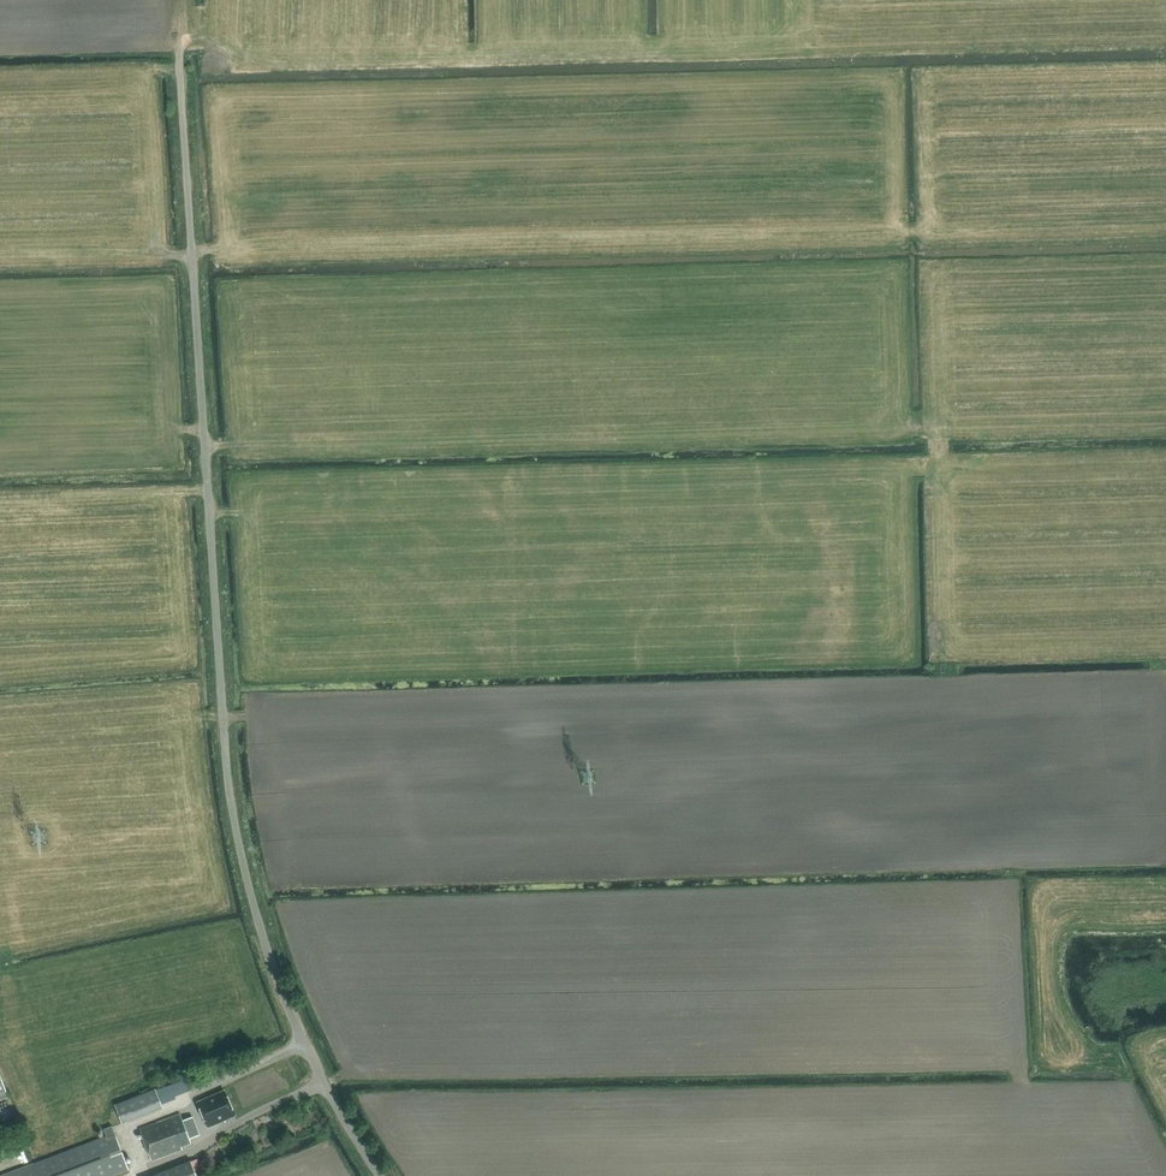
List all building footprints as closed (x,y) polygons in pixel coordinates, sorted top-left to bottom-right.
[(155,1089),(114,1105),(121,1123),(162,1107),(155,1089)] [(224,1091),(198,1102),(208,1127),(235,1115),(224,1091)] [(180,1114),(139,1129),(151,1161),(182,1149),(181,1147),(191,1143),(180,1114)] [(128,1170),(112,1126),(104,1130),(106,1137),(1,1175),(112,1175),(128,1170)] [(287,1128),(281,1131),(284,1138),(290,1135),(287,1128)] [(152,1175),(197,1175),(191,1161),(152,1175)]
